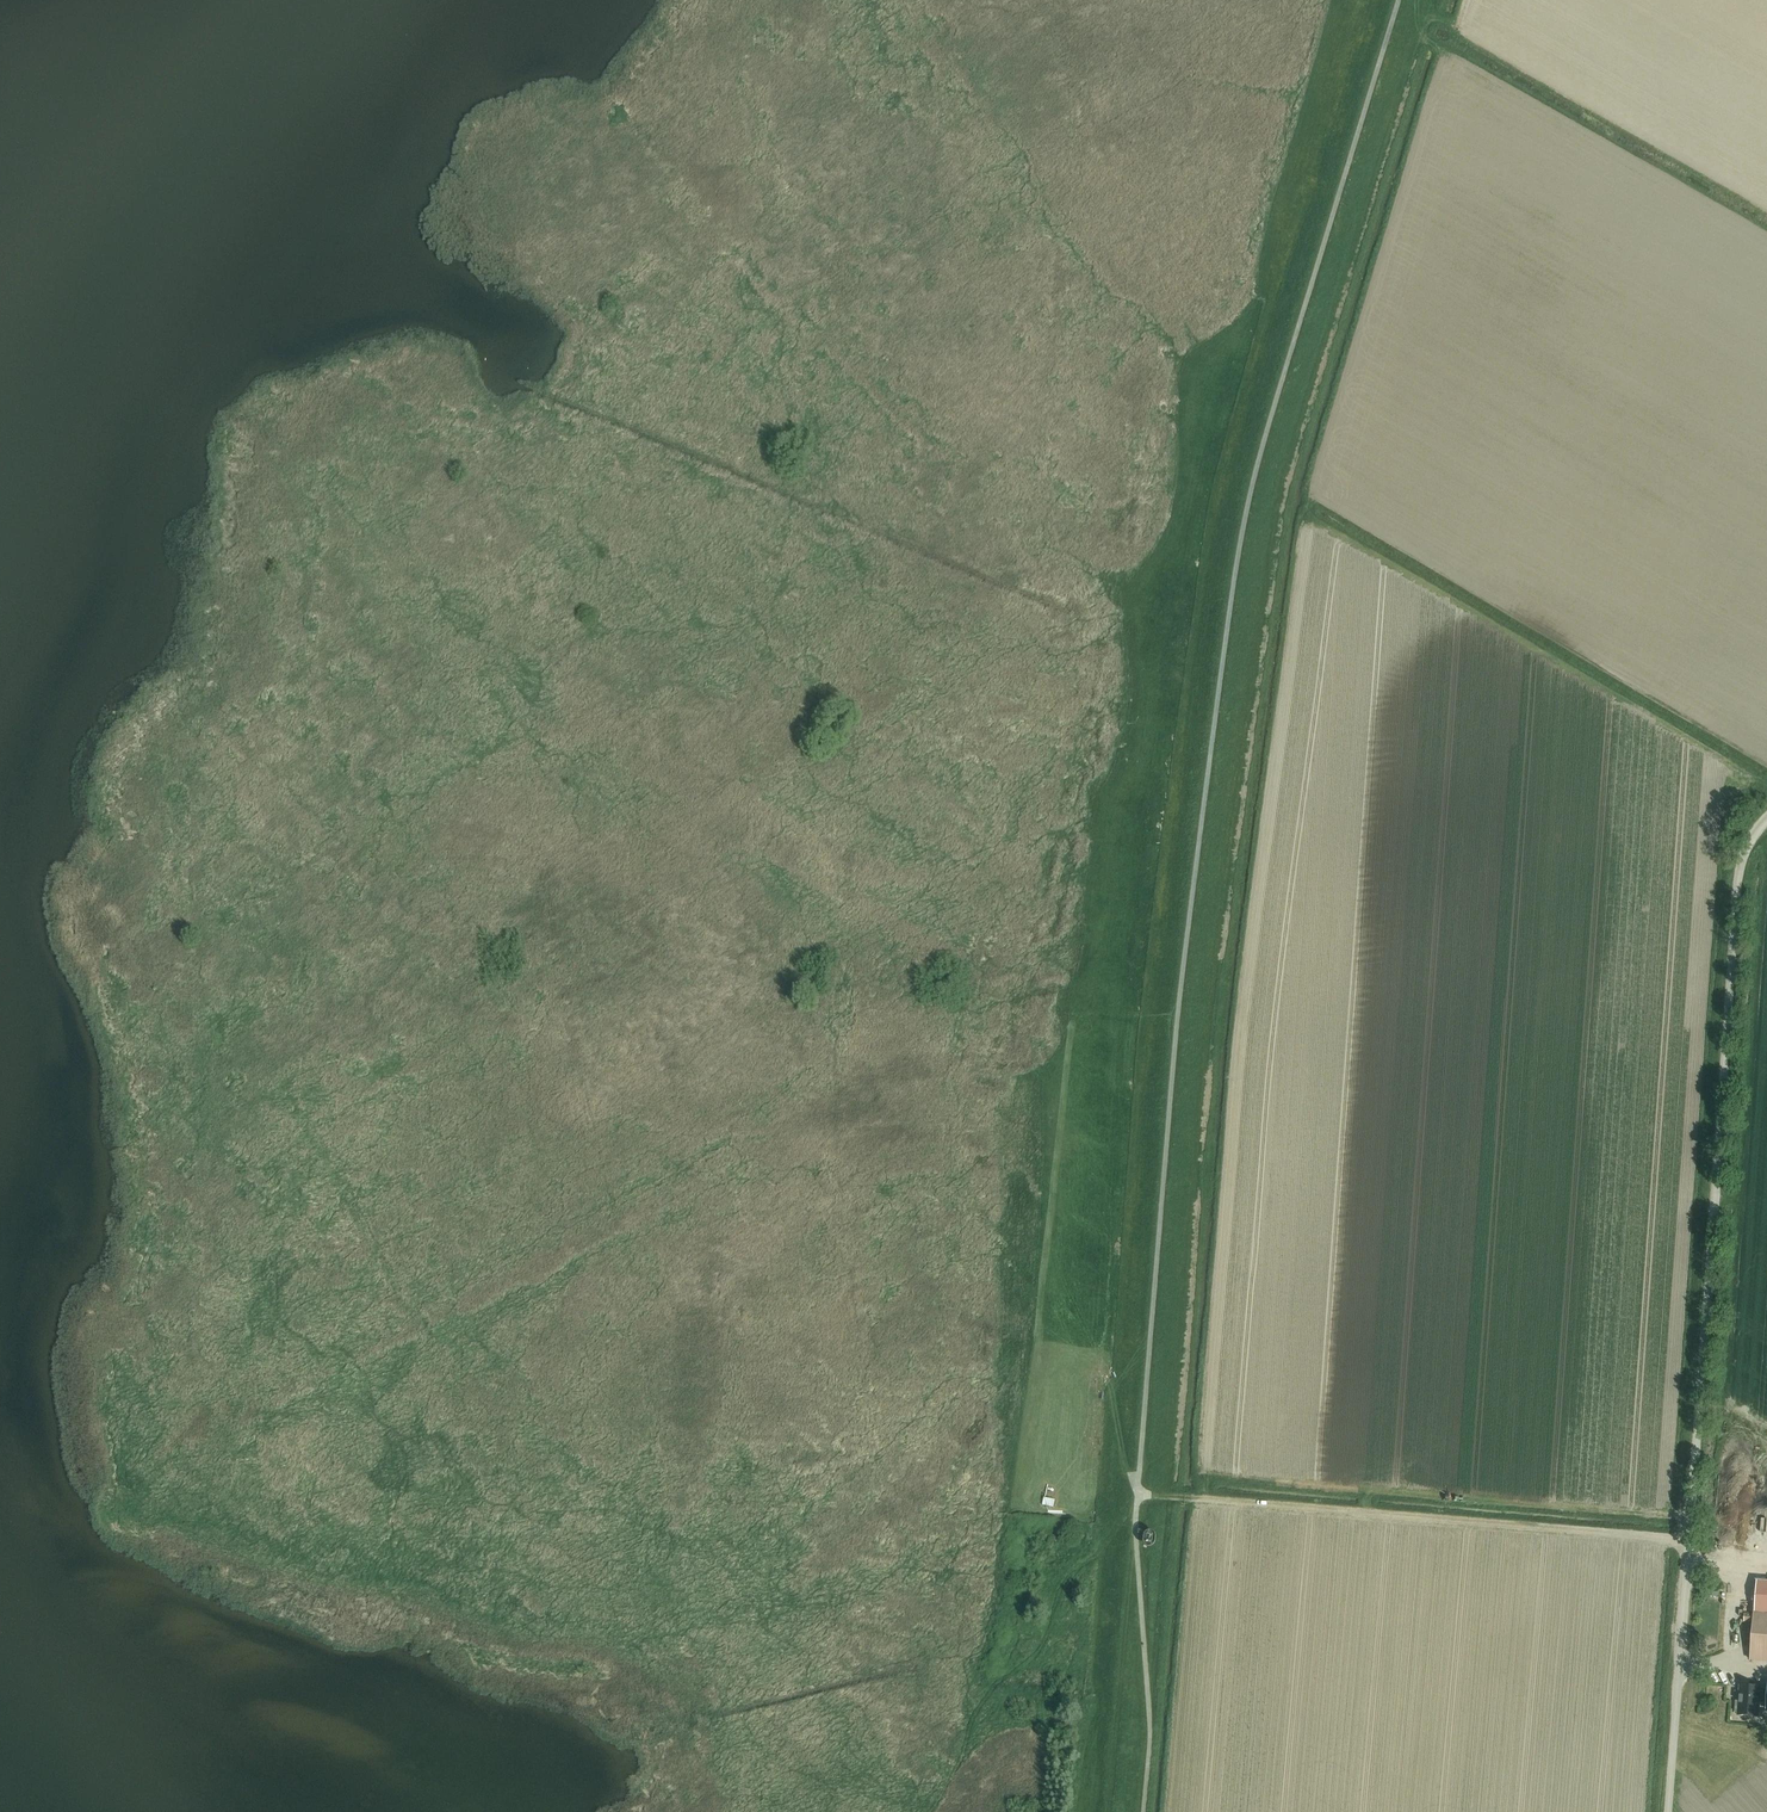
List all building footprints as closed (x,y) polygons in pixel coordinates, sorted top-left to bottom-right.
[(1059,1502),(1061,1494),(1048,1492),(1047,1500),(1059,1502)] [(1754,1614),(1745,1614),(1745,1622),(1753,1622),(1751,1661),(1766,1662),(1766,1582),(1757,1581),(1754,1614)] [(1759,1703),(1766,1704),(1766,1690),(1766,1689),(1760,1688),(1760,1687),(1740,1686),(1739,1701),(1736,1701),(1735,1712),(1738,1713),(1738,1715),(1758,1717),(1759,1703)]
